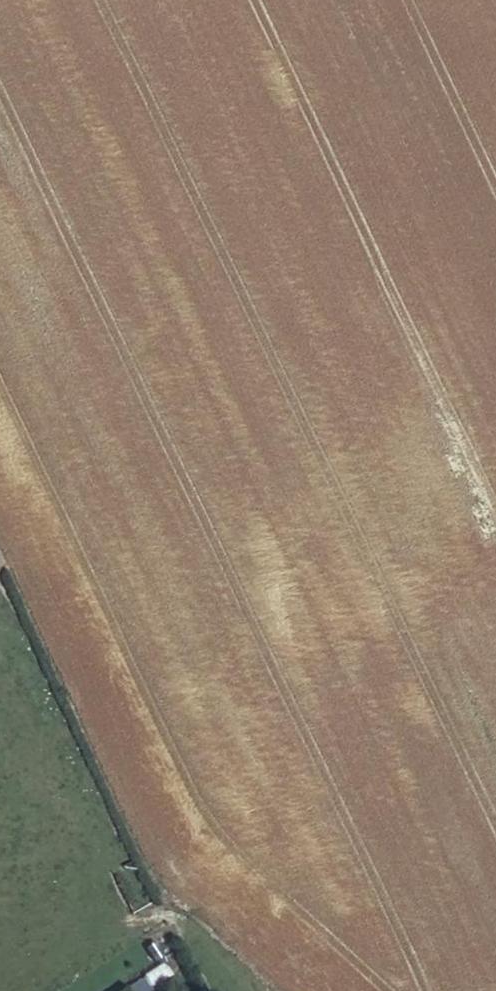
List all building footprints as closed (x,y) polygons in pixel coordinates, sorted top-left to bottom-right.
[(172,986),(166,968),(128,981),(132,990),(156,990),(172,986)]
